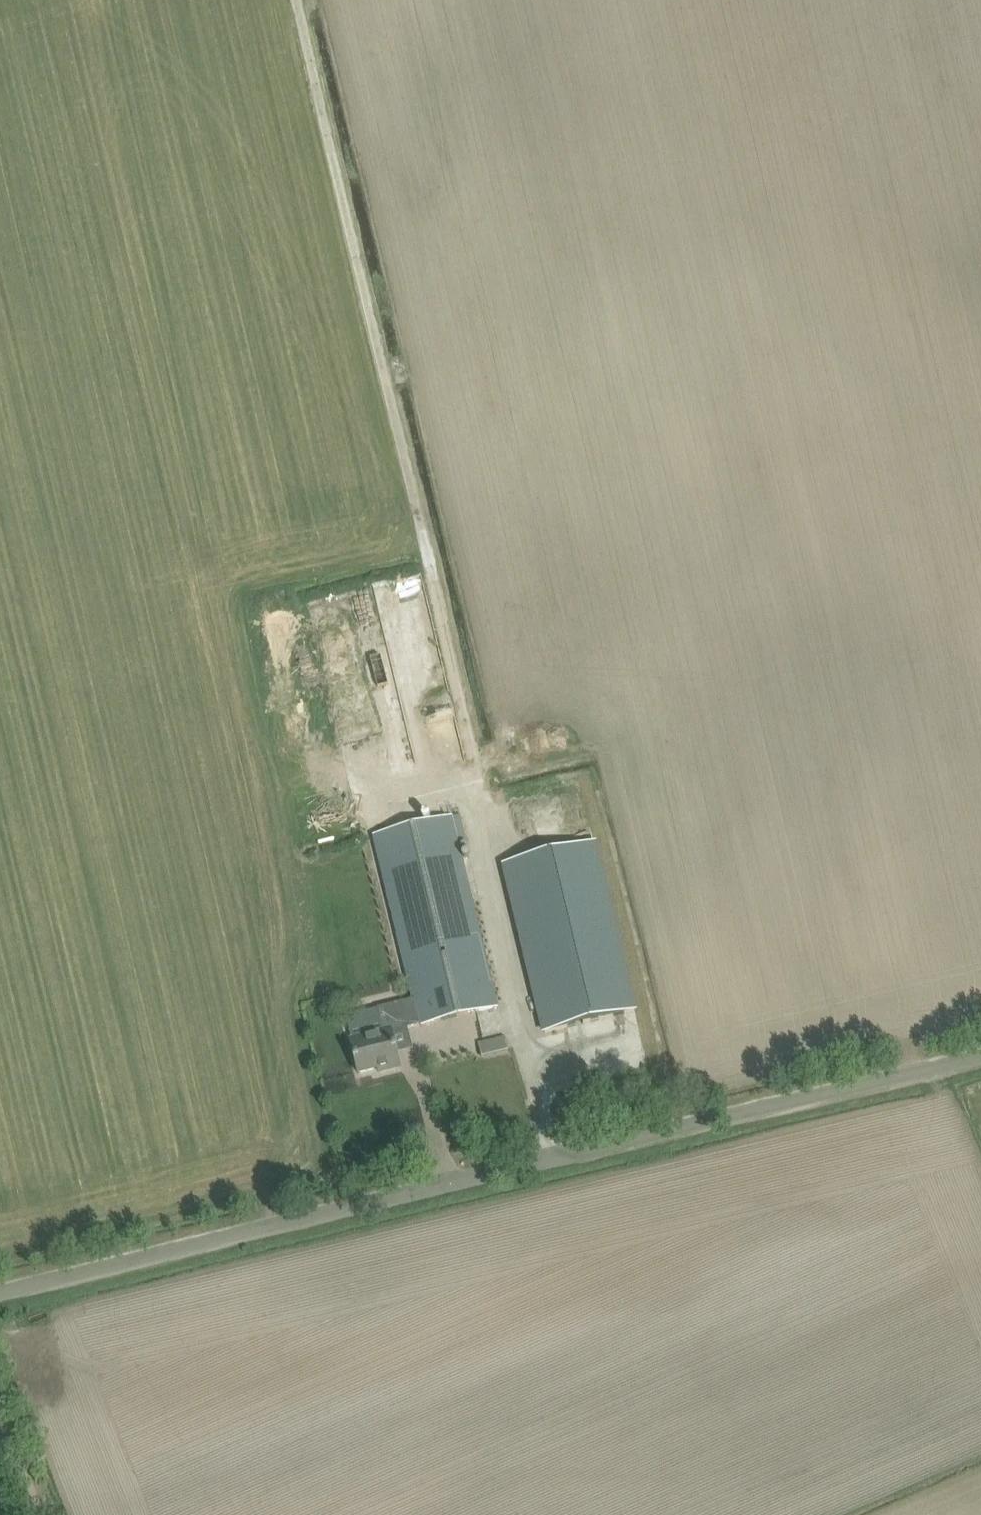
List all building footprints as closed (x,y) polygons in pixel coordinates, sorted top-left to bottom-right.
[(451,815),(372,835),(374,842),(408,977),(409,981),(413,999),(420,1025),(498,1006),(494,986),(472,899),(451,815)] [(595,842),(505,864),(546,1032),(635,1011),(595,842)] [(393,1032),(420,1025),(413,999),(378,1007),(384,1031),(351,1040),(360,1074),(387,1067),(388,1071),(402,1067),(393,1032)] [(505,1039),(480,1044),(483,1056),(508,1050),(505,1039)]
